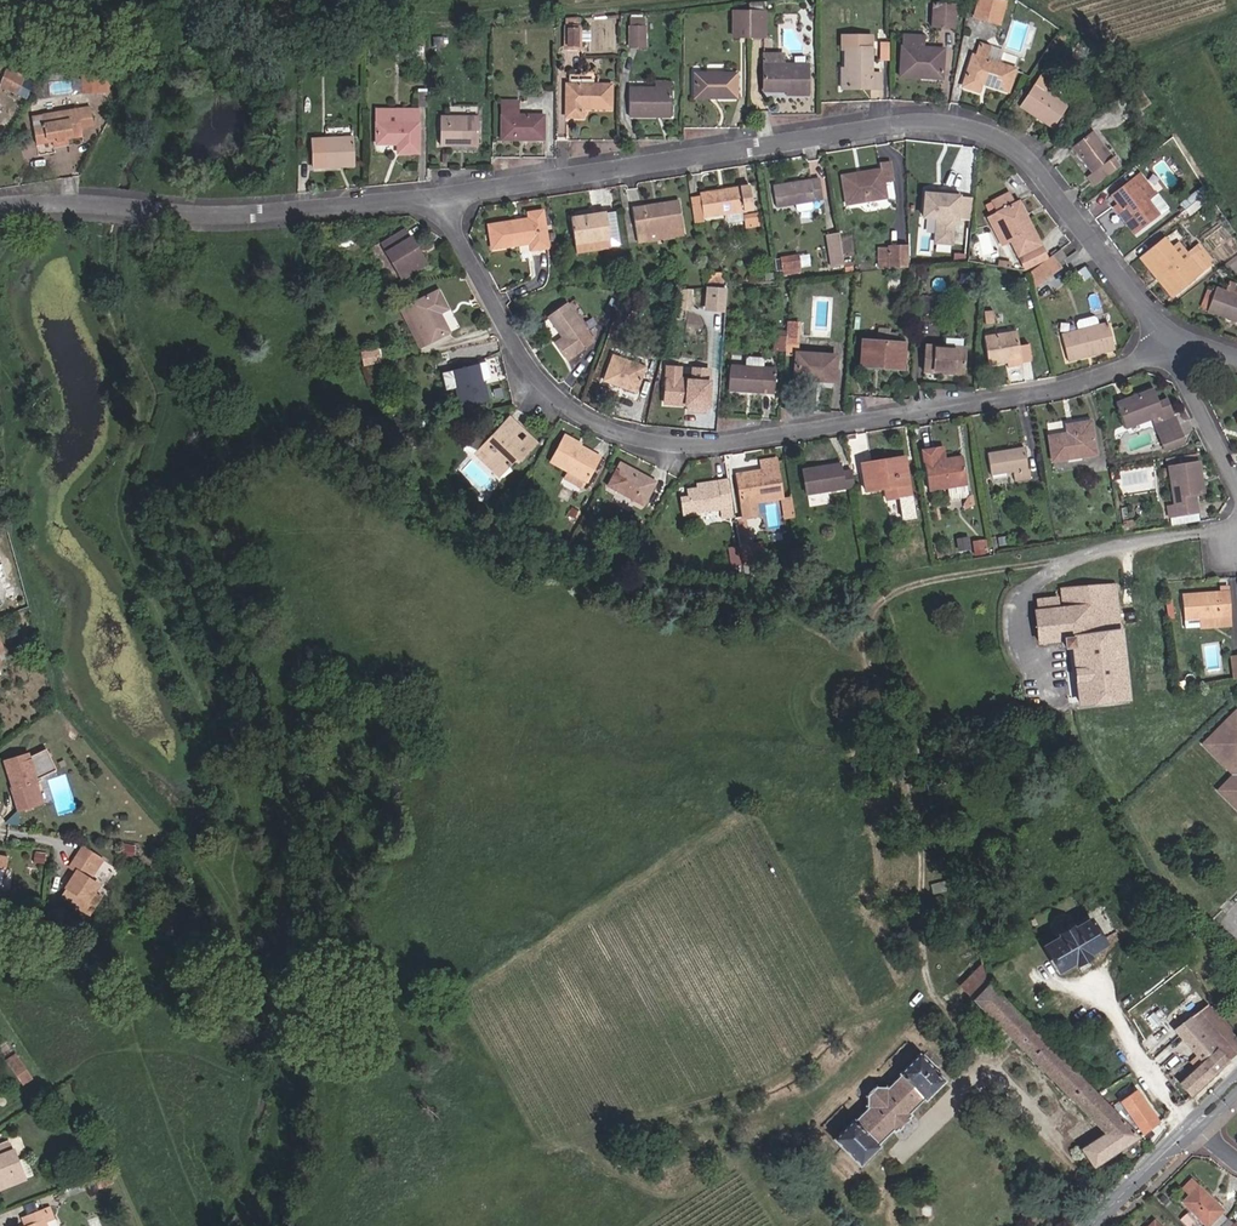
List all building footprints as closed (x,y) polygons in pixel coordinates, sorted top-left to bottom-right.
[(999,24),(1006,2),(999,0),(978,0),(974,17),(999,24)] [(932,26),(954,27),(956,5),(934,4),(932,26)] [(732,38),(749,38),(749,11),(733,11),(732,38)] [(749,38),(765,39),(766,11),(749,11),(749,38)] [(565,48),(581,48),(581,27),(577,27),(576,21),(565,21),(565,48)] [(629,47),(646,48),(646,27),(629,26),(629,47)] [(920,78),(942,79),(944,48),(923,47),(923,37),(904,35),(903,46),(901,46),(900,73),(921,74),(920,78)] [(881,73),(871,73),(871,36),(842,36),(842,50),(845,50),(845,69),(842,69),(842,86),(872,86),(872,88),(881,88),(881,73)] [(981,83),(1008,92),(1016,69),(972,55),(962,87),(978,92),(981,83)] [(787,95),(809,95),(809,65),(764,64),(764,89),(787,89),(787,95)] [(16,95),(27,77),(17,72),(14,77),(6,72),(0,82),(0,86),(16,95)] [(83,93),(108,92),(108,72),(82,73),(83,93)] [(694,99),(738,99),(738,73),(694,73),(694,99)] [(27,102),(36,83),(27,77),(16,95),(27,102)] [(584,109),(612,109),(612,84),(566,84),(566,117),(584,118),(584,109)] [(1053,125),(1066,106),(1035,85),(1020,107),(1039,119),(1041,116),(1053,125)] [(629,117),(671,118),(672,87),(629,87),(629,117)] [(397,153),(419,154),(419,109),(405,109),(405,89),(376,89),(376,145),(397,145),(397,153)] [(405,109),(419,109),(418,89),(405,89),(405,109)] [(518,140),(545,140),(545,115),(518,115),(519,101),(501,101),(501,136),(519,137),(518,140)] [(31,117),(35,142),(54,138),(56,143),(64,142),(64,137),(82,133),(81,127),(93,124),(90,108),(31,117)] [(440,147),(479,147),(479,116),(440,116),(440,147)] [(1093,185),(1119,165),(1093,131),(1072,147),(1093,174),(1088,177),(1093,185)] [(54,138),(35,142),(36,145),(52,143),(53,148),(69,145),(68,140),(83,137),(82,133),(64,137),(64,142),(56,143),(54,138)] [(313,168),(355,166),(354,136),(311,139),(313,168)] [(846,205),(887,198),(884,181),(892,180),(890,162),(880,163),(882,169),(841,176),(846,205)] [(1158,214),(1138,187),(1146,181),(1140,173),(1111,195),(1118,204),(1127,215),(1129,214),(1132,217),(1129,219),(1137,229),(1158,214)] [(812,202),(822,200),(818,178),(773,185),(777,207),(795,204),(796,210),(799,212),(808,211),(813,208),(812,202)] [(1155,194),(1146,181),(1138,187),(1158,214),(1167,207),(1157,193),(1155,194)] [(704,218),(754,210),(750,185),(700,193),(704,218)] [(947,220),(957,220),(960,192),(925,189),(923,218),(940,219),(939,228),(947,228),(947,220)] [(1186,209),(1205,195),(1201,189),(1182,204),(1186,209)] [(1216,196),(1212,190),(1205,195),(1186,209),(1191,215),(1216,196)] [(1024,269),(1047,258),(1027,217),(1022,219),(1014,202),(1009,192),(991,200),(996,210),(988,214),(1003,244),(1010,241),(1024,269)] [(870,209),(888,206),(887,199),(869,202),(870,209)] [(638,244),(684,236),(679,200),(632,208),(638,244)] [(1022,219),(1027,217),(1018,201),(1014,202),(1022,219)] [(1133,233),(1137,229),(1129,219),(1132,217),(1129,214),(1127,215),(1118,204),(1113,207),(1133,233)] [(638,244),(632,208),(623,209),(630,250),(639,248),(638,244)] [(531,251),(549,248),(544,210),(528,213),(529,219),(488,225),(491,250),(530,244),(531,251)] [(611,248),(621,247),(616,213),(606,215),(606,212),(571,218),(576,248),(611,243),(611,248)] [(415,250),(418,248),(406,228),(381,243),(403,279),(425,266),(415,250)] [(831,265),(843,263),(838,233),(826,235),(831,265)] [(1164,237),(1143,255),(1175,293),(1210,264),(1207,261),(1210,258),(1202,247),(1184,262),(1164,237)] [(891,269),(909,267),(908,243),(890,245),(890,248),(879,248),(880,267),(891,266),(891,269)] [(1059,263),(1066,258),(1060,250),(1053,255),(1059,263)] [(782,269),(800,267),(798,255),(781,257),(782,269)] [(1059,263),(1053,255),(1030,272),(1034,290),(1062,267),(1059,263)] [(1088,277),(1082,269),(1075,275),(1081,283),(1088,277)] [(1229,282),(1226,291),(1236,295),(1236,285),(1229,282)] [(727,285),(706,284),(704,309),(726,311),(727,285)] [(1236,322),(1236,295),(1226,291),(1217,288),(1208,311),(1236,322)] [(450,333),(440,313),(448,309),(439,290),(406,307),(425,345),(450,333)] [(567,360),(593,342),(567,304),(548,317),(563,337),(555,342),(567,360)] [(787,339),(797,340),(799,321),(789,320),(787,339)] [(1087,352),(1113,345),(1107,322),(1061,333),(1068,361),(1088,356),(1087,352)] [(1021,362),(1031,361),(1029,344),(1019,346),(1017,331),(984,336),(988,365),(1006,363),(1006,361),(1021,359),(1021,362)] [(786,351),(787,339),(787,336),(777,335),(776,350),(786,351)] [(924,372),(962,375),(965,338),(945,336),(944,346),(925,345),(924,372)] [(796,353),(796,352),(797,340),(787,339),(786,351),(786,353),(796,353)] [(879,367),(903,369),(905,343),(862,340),(861,362),(880,363),(879,367)] [(363,363),(381,362),(380,350),(362,351),(363,363)] [(794,379),(835,382),(837,355),(796,352),(796,353),(794,379)] [(603,380),(637,392),(646,367),(612,355),(603,380)] [(730,365),(728,391),(774,394),(775,368),(763,367),(764,357),(746,355),(745,366),(730,365)] [(460,407),(490,400),(484,375),(490,374),(487,362),(451,370),(455,388),(460,407)] [(455,388),(451,370),(441,373),(445,390),(455,388)] [(665,404),(707,407),(709,382),(666,379),(665,404)] [(1176,416),(1174,416),(1168,398),(1158,402),(1153,389),(1117,402),(1127,430),(1153,419),(1165,449),(1186,441),(1176,416)] [(519,425),(510,417),(475,453),(494,472),(503,463),(506,466),(504,468),(507,470),(508,468),(517,459),(519,461),(537,443),(528,434),(521,441),(512,433),(519,425)] [(1052,461),(1096,455),(1091,421),(1074,424),(1075,432),(1048,436),(1052,461)] [(521,441),(528,434),(519,425),(512,433),(521,441)] [(584,480),(587,482),(601,457),(564,436),(550,462),(568,472),(564,478),(580,487),(584,480)] [(1029,468),(1027,468),(1024,447),(987,452),(991,476),(1014,472),(1015,480),(1031,478),(1029,468)] [(950,501),(969,498),(962,455),(934,460),(933,449),(922,450),(929,491),(948,488),(950,501)] [(756,503),(784,499),(777,457),(760,460),(761,469),(735,473),(740,506),(756,503)] [(888,496),(911,492),(905,458),(884,462),(883,460),(861,463),(866,491),(887,488),(888,496)] [(1195,494),(1203,493),(1199,461),(1168,466),(1168,467),(1163,468),(1164,477),(1169,477),(1174,505),(1167,506),(1169,517),(1198,512),(1195,494)] [(607,486),(644,505),(657,482),(620,462),(607,486)] [(503,463),(494,472),(499,477),(506,470),(504,468),(506,466),(503,463)] [(806,494),(854,487),(851,469),(841,471),(841,464),(830,466),(830,469),(803,473),(806,494)] [(735,517),(733,507),(728,478),(718,480),(718,484),(698,487),(687,489),(689,499),(691,514),(721,510),(722,519),(735,517)] [(791,498),(784,499),(789,527),(796,526),(791,498)] [(682,515),(691,514),(689,499),(681,500),(682,515)] [(740,546),(762,541),(756,503),(740,506),(733,507),(735,517),(740,546)] [(573,537),(565,552),(582,555),(589,541),(573,537)] [(743,566),(766,562),(762,541),(740,546),(743,564),(743,566)] [(729,560),(739,558),(737,547),(728,548),(729,560)] [(743,564),(740,565),(739,558),(729,560),(730,566),(739,565),(740,573),(744,574),(743,566),(743,564)] [(1126,699),(1119,629),(1114,588),(1121,588),(1121,584),(1059,588),(1061,600),(1055,601),(1055,598),(1036,599),(1037,611),(1034,611),(1037,643),(1065,640),(1066,649),(1073,648),(1079,703),(1126,699)] [(1114,588),(1119,629),(1126,628),(1121,588),(1114,588)] [(1221,592),(1182,594),(1184,630),(1231,626),(1228,591),(1221,592)] [(1173,600),(1165,601),(1167,620),(1175,619),(1173,600)] [(1236,767),(1236,766),(1236,713),(1235,711),(1208,738),(1220,750),(1214,755),(1233,775),(1217,790),(1236,810),(1236,768),(1236,767)] [(11,723),(7,713),(0,716),(0,727),(11,723)] [(922,771),(930,769),(923,741),(915,743),(922,771)] [(28,783),(34,780),(57,770),(46,749),(29,757),(7,767),(13,788),(12,789),(19,810),(18,812),(6,821),(9,824),(18,825),(20,810),(26,811),(29,811),(31,809),(33,806),(36,805),(28,783)] [(7,767),(29,757),(28,754),(5,761),(7,767)] [(36,805),(42,803),(34,780),(28,783),(36,805)] [(120,853),(131,856),(133,846),(122,844),(120,853)] [(86,902),(93,893),(98,886),(90,881),(102,862),(82,848),(70,867),(78,873),(62,896),(90,915),(95,908),(86,902)] [(5,869),(8,859),(0,857),(0,868),(5,869)] [(86,902),(95,908),(101,898),(93,893),(86,902)] [(1058,973),(1105,945),(1090,919),(1075,927),(1075,923),(1073,919),(1070,916),(1068,915),(1064,914),(1059,914),(1054,916),(1051,920),(1049,925),(1050,929),(1050,932),(1052,934),(1054,937),(1056,938),(1042,947),(1058,973)] [(1093,1167),(1138,1137),(987,985),(981,966),(962,988),(1105,1133),(1081,1149),(1093,1167)] [(1236,1053),(1236,1040),(1206,1005),(1172,1029),(1202,1062),(1179,1083),(1190,1096),(1228,1062),(1228,1060),(1236,1053)] [(924,1096),(926,1097),(945,1078),(921,1054),(902,1073),(886,1089),(885,1087),(875,1087),(865,1096),(866,1106),(868,1107),(852,1122),(851,1122),(834,1139),(860,1164),(877,1147),(877,1146),(892,1129),(894,1131),(897,1129),(898,1130),(908,1120),(907,1118),(909,1115),(908,1114),(924,1096)] [(23,1083),(31,1078),(19,1063),(12,1068),(23,1083)] [(1142,1135),(1159,1123),(1135,1090),(1118,1102),(1142,1135)] [(17,1161),(10,1142),(0,1146),(0,1180),(3,1188),(33,1176),(26,1157),(17,1161)] [(99,1191),(114,1185),(110,1176),(96,1182),(99,1191)] [(1223,1211),(1208,1185),(1191,1179),(1182,1188),(1189,1194),(1181,1202),(1206,1225),(1220,1225),(1227,1219),(1221,1213),(1223,1211)] [(48,1219),(54,1217),(50,1206),(44,1209),(48,1219)] [(44,1221),(48,1219),(44,1209),(23,1217),(26,1225),(46,1225),(44,1221)]
